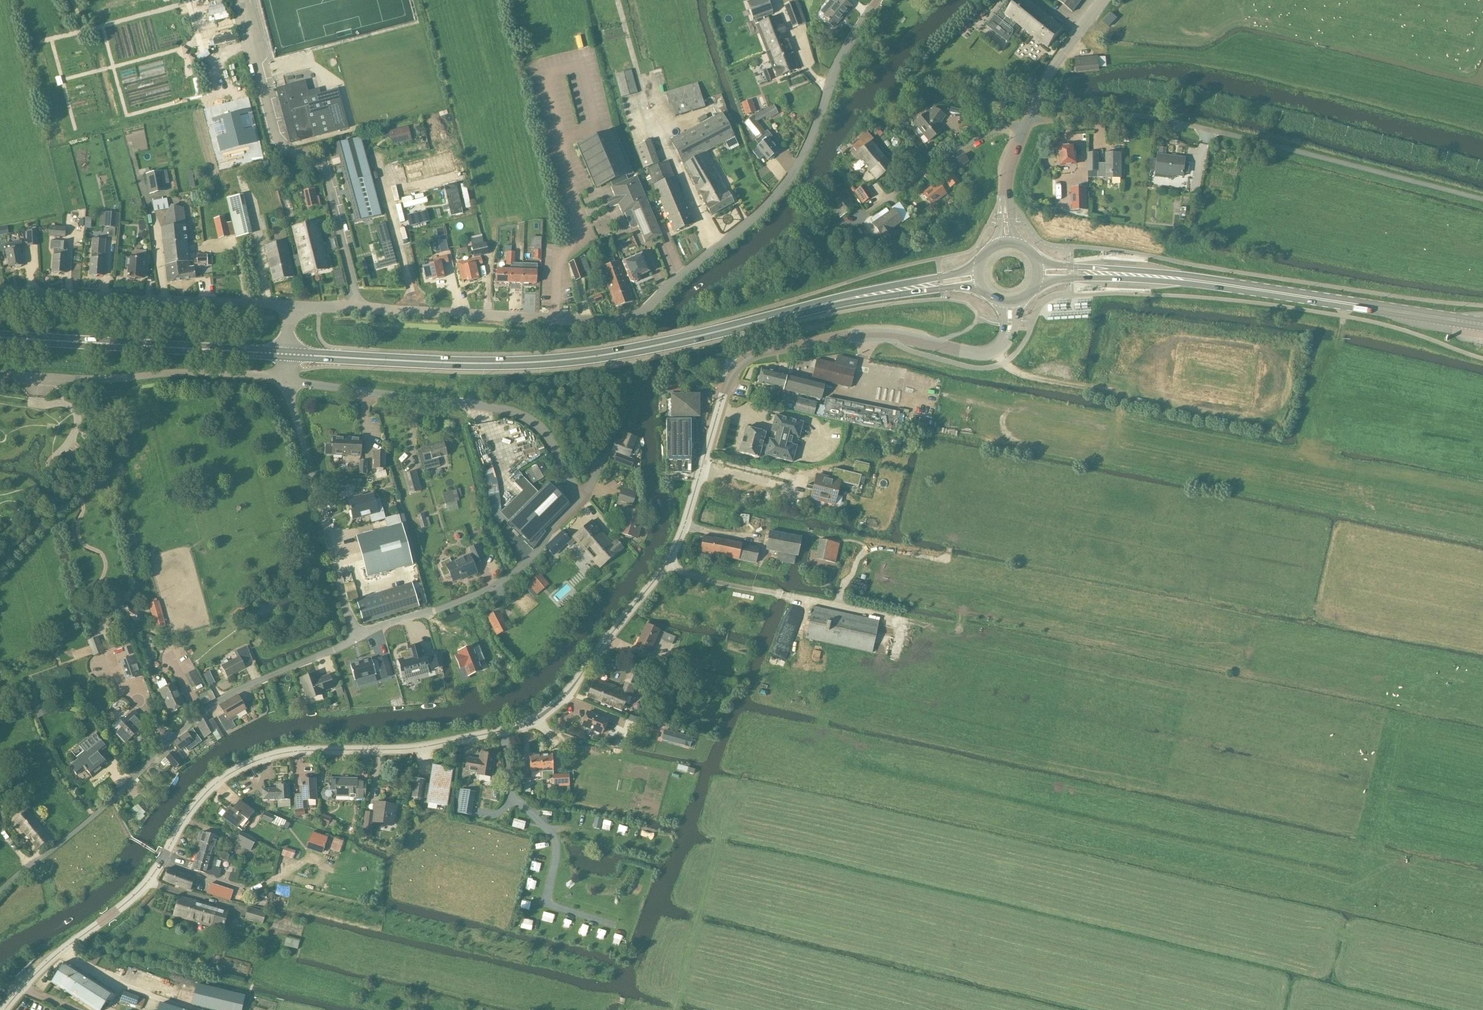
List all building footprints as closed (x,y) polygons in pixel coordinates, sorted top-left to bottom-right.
[(756,21),(766,17),(773,15),(768,0),(755,0),(745,3),(752,22),(756,21)] [(784,6),(793,28),(807,23),(798,0),(784,6)] [(820,12),(824,15),(823,16),(828,20),(827,22),(832,27),(834,25),(835,26),(841,18),(840,17),(842,14),(843,15),(851,7),(843,0),(837,0),(834,3),(830,0),(826,5),(820,12)] [(1017,23),(1048,48),(1063,28),(1027,0),(1017,0),(1015,3),(1011,0),(1009,0),(996,16),(995,15),(987,26),(1007,42),(1008,40),(1010,38),(1011,36),(1012,34),(1012,31),(1013,29),(1013,28),(1017,23)] [(1073,12),(1082,0),(1057,0),(1073,12)] [(1109,27),(1117,18),(1111,13),(1103,21),(1109,27)] [(768,20),(766,17),(756,21),(757,24),(756,25),(766,52),(780,46),(778,43),(788,38),(780,16),(768,20)] [(234,33),(212,38),(214,46),(236,40),(234,33)] [(780,46),(766,52),(776,77),(800,68),(788,38),(778,43),(780,46)] [(1075,59),(1076,72),(1099,70),(1098,56),(1075,59)] [(763,71),(767,82),(773,80),(769,69),(763,71)] [(615,74),(621,97),(638,93),(631,70),(615,74)] [(283,87),(277,89),(276,89),(278,95),(290,143),(292,143),(317,136),(347,128),(337,90),(319,94),(314,96),(308,97),(307,92),(304,82),(283,87)] [(698,83),(667,92),(675,117),(705,108),(698,83)] [(756,112),(752,100),(741,104),(746,116),(756,112)] [(251,102),(218,111),(230,155),(263,147),(251,102)] [(937,126),(945,116),(933,107),(928,114),(926,112),(913,123),(928,141),(941,131),(937,126)] [(683,164),(706,152),(735,137),(722,113),(670,140),(683,164)] [(755,141),(758,146),(757,147),(758,148),(752,152),(759,160),(764,156),(767,160),(778,151),(768,139),(772,137),(767,131),(765,132),(753,117),(744,124),(757,139),(755,141)] [(388,132),(392,144),(410,139),(407,127),(388,132)] [(661,235),(648,204),(636,176),(628,180),(625,174),(630,172),(612,131),(601,135),(600,134),(589,139),(590,140),(579,145),(596,187),(610,181),(612,186),(611,187),(615,197),(607,200),(610,207),(618,204),(622,214),(624,214),(630,226),(637,223),(644,242),(661,235)] [(876,180),(892,167),(871,141),(873,139),(866,131),(858,138),(860,140),(851,147),(856,153),(855,154),(876,180)] [(332,145),(345,191),(354,223),(382,215),(360,137),(332,145)] [(634,147),(643,169),(659,163),(650,140),(634,147)] [(1073,145),(1059,147),(1061,165),(1077,163),(1075,154),(1073,145)] [(1152,162),(1151,173),(1156,173),(1174,176),(1183,177),(1183,172),(1188,173),(1189,163),(1185,163),(1185,158),(1176,157),(1172,156),(1168,156),(1166,156),(1167,151),(1159,150),(1157,162),(1152,162)] [(451,171),(446,151),(399,163),(404,184),(451,171)] [(733,203),(706,152),(683,164),(710,215),(733,203)] [(1106,164),(1099,164),(1099,153),(1088,153),(1088,172),(1099,172),(1099,178),(1106,178),(1106,164)] [(1106,164),(1106,178),(1121,178),(1121,153),(1106,153),(1106,164)] [(968,161),(964,155),(956,159),(960,166),(968,161)] [(693,224),(685,204),(667,161),(647,169),(673,232),(693,224)] [(187,171),(190,188),(196,187),(192,170),(187,171)] [(741,179),(736,170),(729,174),(734,182),(741,179)] [(146,175),(150,194),(165,191),(161,172),(146,175)] [(951,172),(943,178),(950,188),(958,182),(951,172)] [(449,206),(444,207),(444,210),(449,209),(451,216),(462,213),(456,183),(444,186),(449,206)] [(937,183),(922,194),(931,205),(946,194),(937,183)] [(840,218),(856,207),(841,184),(824,195),(840,218)] [(873,196),(865,184),(854,191),(862,203),(873,196)] [(1088,210),(1087,187),(1072,188),(1072,211),(1088,210)] [(315,188),(303,191),(307,208),(321,205),(318,197),(317,197),(315,188)] [(243,194),(239,195),(248,234),(248,235),(252,234),(243,194)] [(226,198),(236,237),(248,234),(239,195),(226,198)] [(166,198),(152,201),(154,210),(167,208),(166,198)] [(161,228),(163,246),(187,242),(183,208),(182,208),(171,205),(165,216),(166,227),(161,228)] [(873,224),(884,240),(894,234),(890,228),(900,221),(893,211),(889,213),(886,209),(878,215),(881,219),(873,224)] [(116,228),(117,228),(118,213),(105,212),(104,227),(109,227),(116,228)] [(214,219),(218,239),(229,237),(225,217),(214,219)] [(145,221),(138,222),(140,231),(147,230),(145,221)] [(328,269),(321,240),(316,221),(292,227),(303,275),(328,269)] [(375,225),(381,244),(391,242),(385,222),(375,225)] [(49,236),(65,237),(66,228),(49,227),(49,236)] [(37,245),(36,231),(27,231),(28,245),(37,245)] [(96,259),(91,258),(89,275),(92,275),(93,277),(96,277),(97,276),(103,276),(105,259),(104,259),(105,240),(92,239),(91,253),(97,254),(96,259)] [(54,255),(53,255),(52,272),(54,272),(55,274),(58,275),(60,273),(66,273),(67,256),(67,250),(67,242),(60,242),(60,240),(52,240),(52,241),(51,241),(50,250),(54,250),(54,255)] [(448,251),(445,240),(438,242),(440,252),(444,251),(448,251)] [(286,241),(275,243),(264,246),(272,282),(294,277),(286,241)] [(21,266),(21,265),(22,265),(20,254),(23,254),(21,242),(4,245),(5,250),(4,250),(5,258),(7,258),(9,267),(15,266),(16,267),(21,266)] [(189,261),(187,242),(163,246),(165,263),(189,261)] [(395,258),(391,242),(381,244),(385,260),(395,258)] [(471,245),(474,257),(488,254),(486,242),(471,245)] [(136,251),(135,259),(127,258),(126,268),(128,268),(127,277),(129,278),(130,280),(134,280),(135,278),(142,279),(143,273),(145,273),(146,259),(145,259),(146,251),(136,251)] [(649,272),(641,254),(622,262),(630,281),(634,283),(637,281),(638,278),(638,277),(649,272)] [(429,265),(422,266),(425,280),(432,278),(432,280),(444,277),(441,264),(448,263),(447,257),(434,259),(435,263),(429,264),(429,265)] [(385,260),(377,263),(379,269),(396,264),(395,258),(385,260)] [(461,280),(466,279),(467,281),(478,278),(476,266),(483,264),(481,258),(457,263),(461,280)] [(601,268),(609,291),(615,307),(632,301),(618,262),(614,263),(612,258),(603,262),(605,266),(601,268)] [(569,263),(574,277),(575,281),(585,277),(583,273),(578,260),(569,263)] [(189,261),(165,263),(167,282),(195,279),(194,270),(190,270),(189,261)] [(341,269),(333,271),(337,286),(344,284),(341,269)] [(510,283),(510,270),(497,269),(496,282),(510,283)] [(522,283),(522,270),(510,270),(510,283),(522,283)] [(536,271),(522,270),(522,283),(536,284),(536,271)] [(592,297),(594,303),(603,300),(600,294),(592,297)] [(824,382),(850,388),(856,361),(837,356),(835,364),(816,359),(811,379),(824,382)] [(759,376),(757,383),(775,387),(775,388),(782,390),(786,374),(778,372),(778,373),(761,369),(759,376)] [(784,383),(782,390),(798,394),(820,399),(824,382),(811,379),(811,380),(786,374),(784,383)] [(761,390),(753,388),(751,395),(759,398),(761,390)] [(666,419),(666,472),(690,472),(690,473),(691,473),(690,442),(698,442),(698,420),(689,420),(689,416),(698,416),(697,397),(666,397),(666,411),(665,411),(666,419),(670,419),(666,419)] [(825,397),(821,417),(895,432),(899,412),(825,397)] [(794,411),(813,416),(816,403),(797,398),(794,411)] [(762,443),(765,433),(745,428),(739,452),(758,458),(760,451),(765,452),(764,454),(792,462),(796,446),(792,445),(794,437),(798,439),(802,423),(775,415),(771,431),(776,433),(774,440),(769,439),(767,445),(762,443)] [(634,446),(637,438),(624,433),(621,441),(616,439),(612,451),(617,453),(614,461),(628,467),(631,459),(632,458),(629,457),(631,453),(637,455),(640,448),(634,446)] [(324,454),(332,455),(361,456),(361,439),(333,437),(332,443),(324,443),(324,454)] [(421,449),(421,450),(417,451),(422,468),(432,465),(433,468),(440,466),(437,458),(447,455),(443,443),(421,449)] [(512,449),(501,450),(502,466),(514,465),(512,449)] [(65,452),(58,459),(66,467),(72,460),(65,452)] [(375,452),(374,468),(384,468),(385,452),(375,452)] [(360,461),(359,473),(367,474),(367,462),(360,461)] [(853,471),(867,475),(869,466),(869,464),(856,461),(856,463),(855,463),(853,471)] [(525,472),(525,473),(532,484),(549,475),(542,463),(525,472)] [(492,464),(480,467),(483,477),(486,486),(487,496),(489,509),(501,507),(500,494),(498,484),(492,464)] [(816,475),(815,482),(813,486),(806,485),(805,489),(812,490),(811,498),(834,504),(839,482),(858,487),(861,476),(835,469),(832,479),(816,475)] [(403,475),(409,494),(422,491),(416,471),(403,475)] [(524,541),(532,549),(545,532),(543,530),(569,504),(548,484),(541,490),(538,493),(521,475),(514,482),(522,491),(531,500),(516,514),(517,514),(513,518),(509,522),(508,523),(507,524),(511,527),(512,526),(526,539),(524,541)] [(636,492),(624,488),(621,501),(632,505),(636,492)] [(457,490),(442,494),(445,504),(459,501),(457,490)] [(531,500),(522,491),(502,511),(499,514),(508,523),(509,522),(513,518),(517,514),(516,514),(531,500)] [(363,498),(348,502),(353,519),(369,515),(371,522),(384,519),(385,519),(382,508),(376,509),(374,500),(372,494),(363,497),(363,498)] [(501,510),(491,511),(492,518),(499,525),(504,521),(507,524),(508,523),(499,514),(502,511),(501,510)] [(639,520),(641,514),(628,510),(621,533),(637,538),(642,521),(639,520)] [(417,515),(421,529),(427,527),(424,514),(417,515)] [(385,519),(387,530),(402,526),(401,524),(399,515),(385,519)] [(562,530),(547,545),(547,546),(555,555),(566,545),(569,548),(577,542),(583,549),(587,546),(594,540),(595,542),(597,540),(595,537),(601,532),(592,521),(590,522),(574,536),(573,535),(569,538),(562,530)] [(402,526),(387,530),(363,536),(367,550),(361,552),(367,575),(412,563),(407,544),(402,526)] [(778,553),(795,556),(797,557),(801,538),(769,531),(766,550),(778,553)] [(594,540),(587,546),(596,556),(592,559),(600,568),(604,565),(623,548),(616,540),(612,544),(601,532),(595,537),(597,540),(595,542),(594,540)] [(703,536),(699,558),(710,561),(711,555),(739,560),(756,563),(758,551),(754,546),(703,536)] [(820,540),(815,559),(833,563),(838,544),(820,540)] [(484,560),(477,544),(468,548),(475,564),(484,560)] [(776,561),(792,564),(794,565),(795,556),(778,553),(776,561)] [(469,555),(451,563),(449,559),(440,563),(442,568),(440,569),(444,578),(450,575),(453,582),(465,577),(466,578),(477,573),(469,555)] [(359,571),(350,573),(354,587),(363,584),(359,571)] [(532,578),(532,579),(538,586),(545,579),(539,573),(536,575),(532,578)] [(532,579),(524,586),(533,597),(542,590),(538,586),(532,579)] [(545,579),(538,586),(542,590),(549,584),(545,579)] [(381,616),(414,609),(409,585),(376,591),(381,616)] [(149,604),(154,619),(162,617),(158,601),(149,604)] [(128,603),(123,610),(132,617),(137,611),(128,603)] [(243,604),(232,613),(238,620),(249,611),(243,604)] [(812,606),(811,609),(805,639),(872,653),(879,620),(812,606)] [(790,607),(783,626),(797,631),(804,612),(790,607)] [(498,612),(488,617),(493,626),(503,621),(498,612)] [(162,617),(154,619),(156,628),(165,626),(162,617)] [(503,621),(493,626),(497,635),(508,630),(503,621)] [(646,624),(635,647),(649,653),(659,630),(646,624)] [(675,637),(664,633),(661,641),(672,645),(675,637)] [(93,655),(93,656),(104,652),(103,651),(100,642),(98,637),(87,641),(93,655)] [(459,647),(454,649),(459,660),(462,659),(468,671),(480,664),(476,657),(480,654),(475,641),(471,642),(469,638),(458,643),(459,647)] [(131,646),(124,648),(127,656),(134,653),(131,646)] [(243,664),(252,661),(249,652),(246,646),(234,652),(237,657),(221,666),(227,677),(245,668),(243,664)] [(400,660),(398,661),(401,671),(405,671),(407,673),(425,668),(425,665),(427,665),(429,664),(425,652),(421,652),(421,650),(412,651),(413,654),(399,657),(400,660)] [(142,676),(135,655),(120,660),(127,682),(142,676)] [(442,667),(439,656),(431,658),(435,669),(442,667)] [(364,665),(345,670),(352,682),(367,677),(369,681),(376,680),(369,657),(362,659),(364,665)] [(625,682),(622,689),(630,692),(629,693),(632,694),(636,686),(638,687),(643,672),(630,667),(624,681),(625,682)] [(195,670),(185,675),(192,688),(202,683),(195,670)] [(209,672),(204,675),(209,686),(215,683),(209,672)] [(329,675),(321,678),(322,679),(318,680),(316,673),(300,679),(307,699),(323,694),(322,691),(333,687),(329,675)] [(621,711),(629,693),(630,692),(622,689),(594,678),(587,697),(621,711)] [(156,683),(159,690),(167,686),(164,679),(156,683)] [(33,680),(25,683),(28,693),(36,690),(33,680)] [(167,686),(159,690),(169,712),(184,705),(174,683),(167,686)] [(340,683),(334,685),(337,693),(342,691),(340,683)] [(202,705),(215,699),(211,691),(211,689),(198,695),(202,705)] [(219,706),(224,714),(218,717),(226,732),(235,726),(232,721),(237,718),(236,715),(246,709),(237,695),(219,706)] [(49,713),(44,702),(33,707),(38,718),(49,713)] [(113,723),(112,724),(112,725),(113,726),(113,727),(113,728),(114,729),(113,730),(115,732),(126,743),(132,737),(137,733),(138,735),(148,726),(133,710),(122,721),(122,720),(121,720),(120,719),(119,719),(118,719),(117,719),(116,719),(115,720),(114,721),(113,722),(113,723)] [(601,734),(607,720),(587,712),(581,725),(601,734)] [(628,714),(626,720),(653,729),(655,723),(628,714)] [(212,733),(215,731),(209,721),(206,716),(195,722),(204,738),(212,733)] [(213,719),(209,721),(215,731),(212,733),(216,740),(223,736),(213,719)] [(202,741),(198,736),(192,729),(187,733),(186,733),(172,744),(178,752),(185,746),(189,751),(196,745),(202,741)] [(691,737),(664,730),(662,739),(689,746),(691,737)] [(76,757),(78,759),(69,766),(76,774),(84,768),(92,777),(103,768),(102,767),(107,764),(98,753),(106,747),(98,737),(85,747),(86,749),(76,757)] [(182,763),(173,751),(165,758),(174,769),(182,763)] [(496,755),(482,753),(481,760),(469,759),(467,771),(479,773),(479,775),(492,777),(496,755)] [(541,756),(542,772),(542,780),(548,780),(548,776),(552,775),(553,775),(552,755),(541,756)] [(530,772),(542,772),(541,756),(529,756),(530,772)] [(429,784),(426,799),(426,804),(447,807),(453,768),(432,765),(429,784)] [(568,774),(560,774),(553,775),(552,775),(552,784),(569,783),(568,774)] [(530,781),(531,781),(531,776),(524,777),(524,782),(524,786),(520,786),(520,792),(530,792),(530,781)] [(333,800),(334,797),(349,797),(349,795),(355,795),(355,800),(365,801),(366,782),(357,781),(357,779),(328,778),(328,787),(323,789),(320,794),(322,799),(328,802),(333,800)] [(421,798),(426,799),(429,784),(423,783),(424,780),(415,779),(412,797),(421,799),(421,798)] [(301,795),(294,795),(295,809),(306,809),(306,801),(316,800),(315,780),(300,781),(301,795)] [(289,785),(276,785),(276,789),(262,789),(262,801),(277,800),(277,801),(290,800),(289,785)] [(459,800),(457,812),(471,814),(474,791),(461,789),(460,791),(459,800)] [(618,792),(616,804),(624,806),(627,794),(618,792)] [(229,807),(226,812),(222,817),(236,829),(244,819),(247,821),(254,812),(239,801),(233,810),(229,807)] [(137,804),(129,811),(139,822),(144,816),(143,815),(145,813),(137,804)] [(371,840),(373,823),(392,826),(395,807),(374,804),(372,814),(365,813),(364,822),(362,839),(371,840)] [(28,810),(25,812),(14,821),(36,849),(50,839),(28,810)] [(263,819),(271,823),(283,828),(286,821),(274,816),(265,812),(264,816),(262,819),(263,819)] [(595,817),(593,828),(599,830),(602,819),(595,817)] [(511,827),(524,830),(525,822),(513,819),(511,827)] [(241,833),(236,842),(244,846),(249,836),(241,832),(241,833)] [(312,832),(306,848),(322,854),(327,837),(312,832)] [(200,841),(197,853),(217,859),(227,862),(229,855),(218,852),(221,842),(216,841),(217,837),(203,833),(203,834),(200,833),(197,840),(200,841)] [(334,838),(330,850),(339,854),(342,847),(343,842),(334,838)] [(284,847),(281,855),(293,859),(295,851),(284,847)] [(197,853),(194,861),(215,867),(217,859),(197,853)] [(221,869),(215,867),(194,861),(192,870),(206,874),(219,878),(221,869)] [(530,862),(528,873),(540,875),(542,864),(530,862)] [(190,890),(191,889),(194,878),(169,868),(164,881),(190,890)] [(231,873),(228,881),(235,883),(237,875),(231,873)] [(208,894),(218,897),(229,901),(232,891),(211,884),(208,894)] [(173,916),(223,930),(228,910),(178,896),(173,916)] [(266,913),(248,908),(245,919),(263,924),(266,913)] [(531,930),(533,920),(524,918),(522,928),(531,930)] [(559,929),(570,932),(572,922),(562,919),(559,929)] [(578,927),(575,936),(584,938),(587,930),(578,927)] [(299,941),(287,938),(285,946),(297,949),(299,941)] [(112,993),(64,963),(51,983),(94,1009),(101,1009),(112,993)] [(193,1002),(228,1009),(241,1009),(245,996),(197,985),(193,1002)] [(124,991),(121,1001),(129,1004),(127,1007),(134,1009),(135,1006),(139,996),(124,991)]
